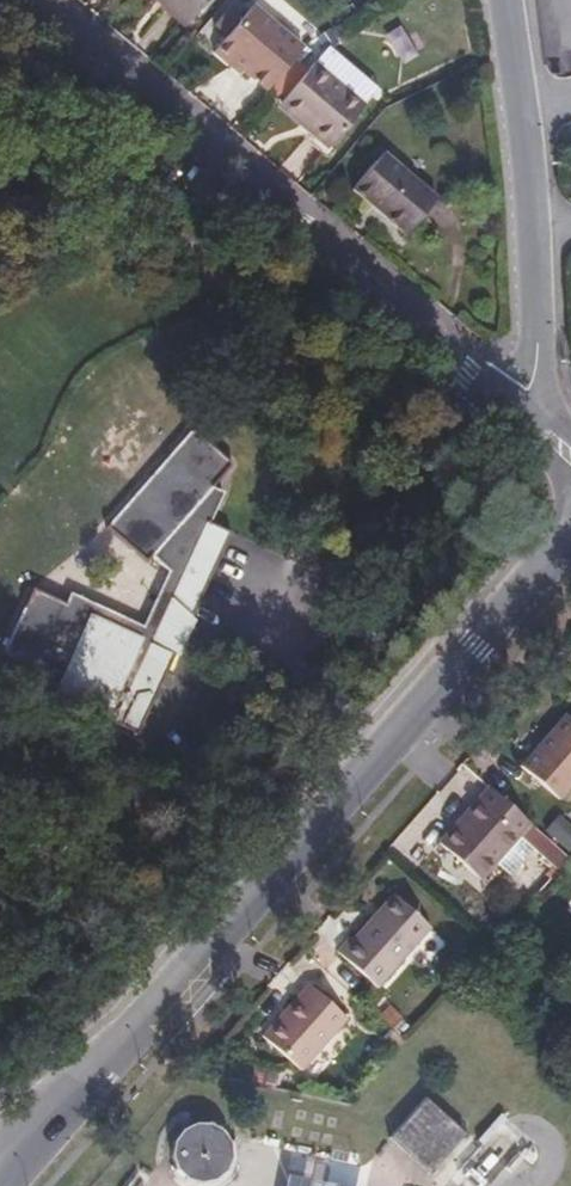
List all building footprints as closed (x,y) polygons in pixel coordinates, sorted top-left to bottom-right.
[(189,20),(165,0),(157,0),(186,25),(189,20)] [(189,20),(206,0),(165,0),(189,20)] [(303,48),(253,6),(214,52),(225,62),(232,61),(242,70),(267,91),(303,48)] [(232,61),(225,62),(239,74),(242,70),(232,61)] [(313,63),(282,99),(312,125),(307,130),(328,148),(364,105),(313,63)] [(312,125),(282,99),(277,105),(307,130),(312,125)] [(383,153),(351,189),(405,234),(436,198),(383,153)] [(182,610),(192,617),(232,532),(210,522),(224,492),(213,487),(233,463),(193,428),(106,527),(147,563),(154,556),(169,570),(144,626),(71,593),(67,603),(33,587),(3,654),(50,676),(53,669),(59,672),(48,696),(104,722),(107,714),(115,717),(113,722),(139,734),(156,696),(161,685),(166,673),(172,660),(176,653),(165,648),(182,610)] [(196,619),(192,617),(182,610),(165,648),(176,653),(180,655),(196,619)] [(166,673),(161,685),(170,689),(175,677),(166,673)] [(560,800),(570,788),(570,720),(566,716),(521,768),(560,800)] [(532,821),(490,787),(445,843),(483,877),(532,821)] [(431,929),(396,898),(361,937),(356,935),(341,953),(382,987),(431,929)] [(310,983),(266,1035),(304,1069),(348,1016),(310,983)] [(462,1134),(421,1099),(385,1139),(426,1175),(462,1134)] [(203,1126),(179,1129),(172,1138),(170,1148),(171,1159),(176,1171),(182,1179),(204,1182),(215,1176),(223,1164),(225,1156),(221,1143),(218,1134),(203,1126)]
